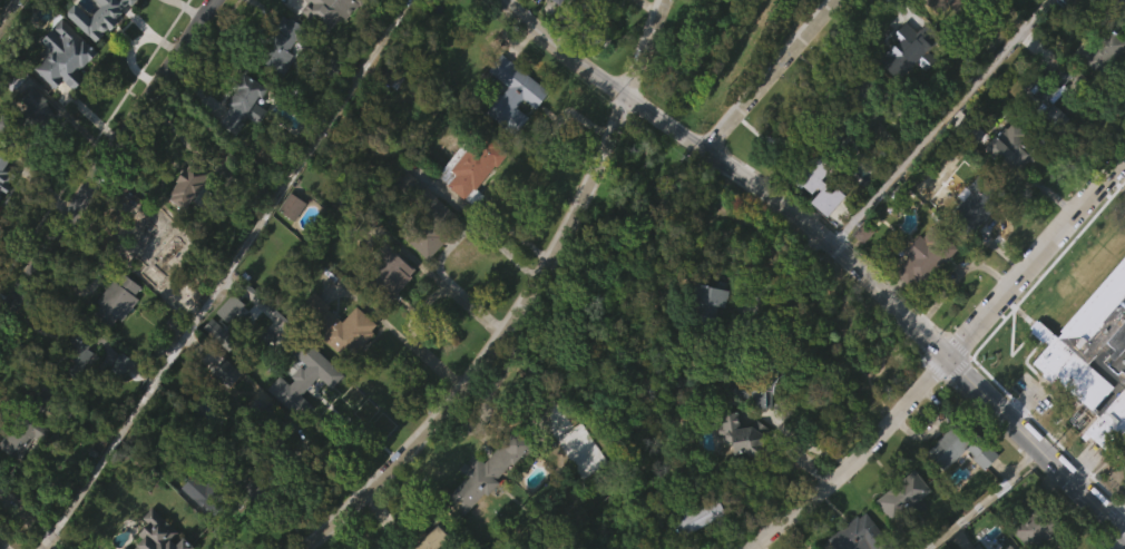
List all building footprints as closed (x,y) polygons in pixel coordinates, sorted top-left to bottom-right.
[(99,6),(93,0),(136,0),(131,6),(127,1),(120,9),(123,11),(115,19),(118,21),(110,29),(107,27),(101,30),(102,32),(95,40),(67,14),(67,11),(75,2),(89,16),(99,6)] [(146,0),(122,0),(117,6),(133,17),(146,0)] [(309,1),(307,0),(346,0),(338,9),(343,16),(325,33),(301,10),(309,1)] [(557,38),(564,27),(569,30),(586,0),(554,0),(538,27),(557,38)] [(919,2),(921,0),(961,0),(963,2),(955,12),(947,4),(936,17),(919,2)] [(954,0),(948,0),(921,36),(939,49),(968,10),(954,0)] [(1111,1),(1112,0),(1124,0),(1124,14),(1111,1)] [(267,43),(276,30),(272,27),(280,16),(285,18),(286,16),(302,26),(300,29),(305,33),(299,45),(293,40),(291,45),(267,43)] [(926,29),(910,46),(908,43),(887,66),(872,51),(893,29),(897,32),(912,17),(926,29)] [(106,52),(91,67),(88,63),(82,70),(91,78),(80,90),(66,77),(58,86),(39,69),(55,50),(50,46),(61,32),(57,29),(66,18),(106,52)] [(1108,28),(1124,43),(1124,47),(1111,63),(1113,66),(1102,79),(1070,52),(1080,41),(1090,50),(1108,28)] [(267,43),(294,45),(288,52),(293,56),(288,63),(290,65),(283,76),(267,66),(274,55),(265,48),(267,43)] [(29,100),(53,122),(60,113),(71,123),(82,111),(76,105),(95,84),(59,51),(38,74),(46,82),(29,100)] [(541,107),(530,121),(527,119),(511,138),(486,118),(503,96),(481,80),(503,55),(550,92),(539,106),(541,107)] [(889,68),(895,73),(875,94),(895,113),(928,79),(902,55),(889,68)] [(404,76),(397,88),(390,85),(390,86),(370,72),(380,58),(400,71),(399,72),(404,76)] [(1057,97),(1051,102),(1048,99),(1044,104),(1031,92),(1059,63),(1072,75),(1063,84),(1066,87),(1057,97)] [(864,68),(893,92),(886,104),(879,98),(870,108),(881,117),(869,131),(837,104),(851,86),(853,87),(858,82),(854,79),(864,68)] [(268,88),(262,97),(260,95),(255,102),(261,106),(253,117),(245,112),(237,126),(222,117),(229,105),(226,104),(243,72),(268,88)] [(1108,92),(1097,82),(1093,85),(1080,73),(1069,85),(1094,107),(1108,92)] [(26,155),(0,130),(0,119),(7,112),(10,116),(26,99),(23,98),(36,86),(65,114),(26,155)] [(488,107),(503,118),(482,148),(512,169),(525,150),(513,141),(519,132),(533,142),(547,123),(500,90),(488,107)] [(264,121),(245,108),(214,155),(230,165),(241,148),(256,158),(266,145),(254,137),(264,121)] [(832,164),(818,180),(811,175),(799,189),(780,173),(825,121),(841,136),(824,156),(832,164)] [(1014,121),(1047,148),(1035,164),(1031,160),(1023,171),(1011,163),(1007,168),(984,150),(1004,126),(1008,129),(1014,121)] [(492,133),(509,146),(476,189),(483,195),(475,206),(438,177),(440,175),(438,173),(463,143),(469,147),(473,141),(479,145),(490,130),(492,133)] [(983,186),(1016,206),(1023,195),(1020,194),(1028,181),(1018,175),(1023,166),(1003,153),(983,186)] [(200,167),(208,173),(202,182),(204,184),(185,208),(183,207),(180,209),(168,199),(172,196),(168,194),(177,182),(175,180),(182,170),(180,169),(183,166),(186,168),(193,158),(203,165),(200,167)] [(14,168),(0,190),(0,159),(14,168)] [(462,222),(429,258),(405,237),(427,215),(398,187),(411,174),(462,222)] [(977,175),(1001,197),(986,214),(984,212),(975,223),(977,225),(966,237),(949,222),(958,212),(955,209),(960,203),(955,198),(977,175)] [(806,234),(823,250),(844,228),(824,210),(833,201),(815,185),(791,211),(811,229),(806,234)] [(7,218),(2,215),(14,196),(0,188),(0,229),(7,218)] [(306,203),(294,220),(278,210),(290,192),(306,203)] [(206,207),(186,195),(164,230),(184,243),(206,207)] [(855,209),(840,226),(825,213),(841,196),(855,209)] [(394,217),(424,245),(435,233),(405,204),(394,217)] [(166,214),(177,223),(174,226),(177,228),(172,236),(170,235),(166,239),(165,238),(147,262),(131,251),(156,216),(162,220),(166,214)] [(992,241),(971,222),(951,245),(971,263),(992,241)] [(931,226),(957,248),(943,263),(941,261),(932,271),(935,272),(920,287),(911,280),(906,285),(892,274),(908,256),(903,252),(916,238),(919,241),(931,226)] [(391,296),(384,305),(353,278),(374,254),(371,251),(381,239),(413,268),(390,295),(391,296)] [(144,256),(128,281),(149,295),(171,261),(156,251),(150,260),(144,256)] [(1112,356),(1124,369),(1124,433),(1111,449),(1095,434),(1090,439),(1086,435),(1089,431),(1088,430),(1103,414),(1087,400),(1084,402),(1079,398),(1082,395),(1058,375),(1054,380),(1046,372),(1048,370),(1036,360),(1051,342),(1050,340),(1057,331),(1059,333),(1064,329),(1062,326),(1124,256),(1124,325),(1111,341),(1118,347),(1112,356)] [(407,276),(424,293),(442,274),(425,258),(407,276)] [(904,288),(892,307),(917,323),(940,288),(910,269),(899,285),(904,288)] [(127,273),(146,287),(124,317),(123,316),(115,325),(97,312),(102,304),(101,303),(118,280),(120,281),(127,273)] [(731,284),(728,300),(727,298),(725,307),(720,306),(716,317),(724,318),(721,332),(691,326),(694,313),(696,313),(697,305),(700,305),(701,302),(693,301),(696,283),(716,287),(717,281),(731,284)] [(387,332),(413,304),(389,282),(363,310),(387,332)] [(335,315),(343,322),(356,306),(376,323),(371,330),(374,332),(360,349),(358,347),(341,366),(317,346),(324,340),(321,336),(326,330),(301,308),(315,292),(331,305),(327,308),(335,315)] [(88,345),(108,359),(114,351),(119,355),(136,332),(131,328),(138,319),(118,304),(88,345)] [(691,351),(710,356),(715,339),(722,341),(726,324),(693,315),(689,333),(695,335),(691,351)] [(762,317),(762,335),(733,334),(734,316),(762,317)] [(354,339),(340,354),(311,326),(294,344),(345,392),(376,360),(354,339)] [(245,341),(230,327),(213,345),(228,359),(245,341)] [(317,391),(297,413),(272,390),(290,371),(261,345),(275,330),(305,356),(302,361),(322,380),(314,388),(317,391)] [(98,353),(81,378),(57,362),(76,334),(95,347),(94,350),(98,353)] [(777,380),(774,389),(773,408),(754,408),(754,398),(733,398),(733,380),(763,380),(770,371),(770,361),(760,360),(761,345),(788,346),(786,374),(777,380)] [(201,360),(214,373),(223,364),(209,351),(201,360)] [(241,374),(226,389),(211,372),(224,359),(241,374)] [(92,370),(69,365),(60,406),(83,411),(92,370)] [(342,406),(297,369),(284,384),(293,391),(283,405),(291,411),(287,417),(276,408),(264,423),(298,451),(309,437),(299,429),(315,409),(330,421),(342,406)] [(65,390),(81,402),(67,422),(48,409),(41,420),(56,430),(47,443),(38,437),(20,461),(1,448),(27,411),(32,415),(39,406),(33,403),(42,390),(57,400),(65,390)] [(240,406),(222,390),(208,405),(226,422),(240,406)] [(256,395),(281,421),(283,419),(293,429),(281,440),(283,442),(256,469),(228,440),(239,429),(250,439),(260,429),(242,409),(256,395)] [(740,412),(743,429),(753,427),(754,428),(760,421),(772,429),(766,437),(769,438),(755,459),(744,452),(734,453),(732,442),(722,435),(721,430),(724,427),(723,414),(740,412)] [(748,442),(770,442),(771,413),(744,412),(744,432),(748,432),(748,442)] [(959,418),(999,455),(986,470),(972,459),(975,455),(967,448),(946,471),(927,453),(959,418)] [(512,461),(496,480),(498,482),(492,489),(489,487),(463,516),(446,499),(466,477),(458,469),(464,462),(469,465),(477,457),(483,462),(513,430),(528,443),(512,461)] [(18,493),(41,459),(19,445),(0,475),(0,482),(18,493)] [(736,463),(734,445),(715,448),(720,476),(729,474),(731,489),(759,485),(756,460),(736,463)] [(941,505),(961,484),(981,503),(993,491),(954,454),(922,486),(941,505)] [(221,464),(244,486),(215,518),(180,488),(195,471),(206,481),(221,464)] [(461,548),(483,525),(484,526),(527,480),(511,465),(480,497),(472,489),(457,504),(463,510),(443,531),(461,548)] [(901,535),(899,537),(871,500),(914,469),(929,489),(903,508),(916,525),(901,535)] [(1047,540),(1038,548),(1031,548),(1011,530),(1027,514),(1018,507),(1031,492),(1064,522),(1047,540)] [(726,513),(682,538),(678,532),(676,533),(675,530),(677,529),(674,525),(685,518),(683,514),(717,496),(726,513)] [(884,548),(896,548),(928,525),(912,503),(872,533),(884,548)] [(199,548),(204,548),(221,533),(195,504),(178,519),(196,539),(192,542),(199,548)] [(151,508),(192,548),(133,548),(143,538),(138,533),(147,523),(143,518),(151,508)] [(867,512),(894,548),(871,548),(860,548),(859,547),(856,548),(816,548),(859,516),(860,518),(867,512)] [(453,541),(445,548),(401,548),(421,528),(428,536),(438,526),(453,541)] [(716,530),(678,544),(680,548),(723,548),(716,530)]
